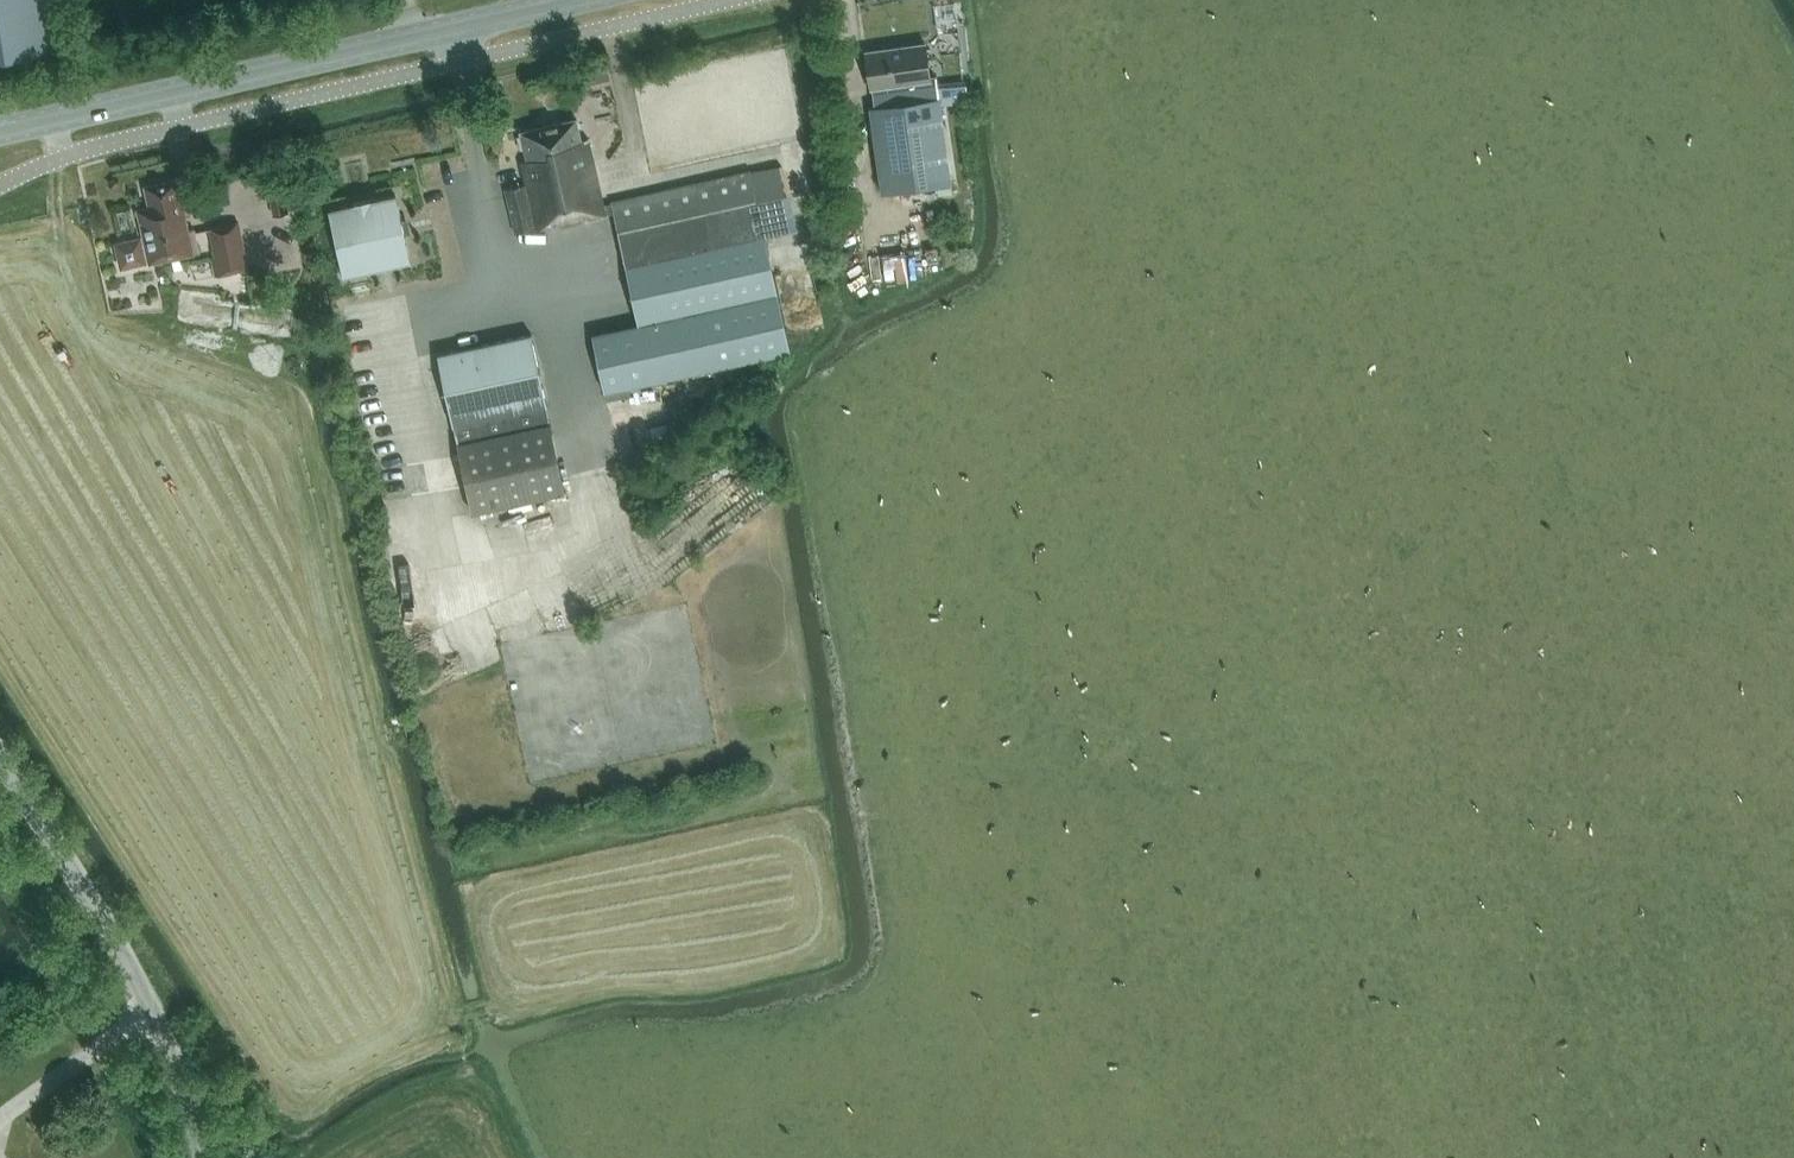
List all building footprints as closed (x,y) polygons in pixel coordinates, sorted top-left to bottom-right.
[(60,0),(0,0),(0,59),(68,48),(60,0)] [(931,79),(926,44),(866,52),(871,89),(876,88),(878,107),(870,108),(882,194),(951,184),(941,106),(940,98),(938,85),(937,78),(931,79)] [(960,82),(938,85),(940,98),(941,106),(962,103),(967,102),(964,85),(964,81),(960,82)] [(605,215),(614,213),(639,326),(593,336),(606,392),(791,350),(751,170),(611,202),(612,204),(603,205),(588,139),(582,141),(577,119),(521,132),(528,160),(522,161),(527,185),(506,189),(516,234),(557,224),(557,227),(605,216),(605,215)] [(186,216),(192,214),(188,198),(182,199),(178,179),(145,186),(150,207),(138,210),(145,242),(140,244),(134,240),(122,243),(119,248),(121,261),(127,265),(139,262),(143,257),(148,255),(150,264),(200,252),(195,229),(189,230),(186,216)] [(410,260),(395,195),(330,210),(345,275),(410,260)] [(250,269),(239,222),(209,229),(215,255),(211,256),(216,277),(250,269)] [(438,355),(453,425),(472,514),(565,494),(550,423),(546,405),(531,335),(438,355)]
